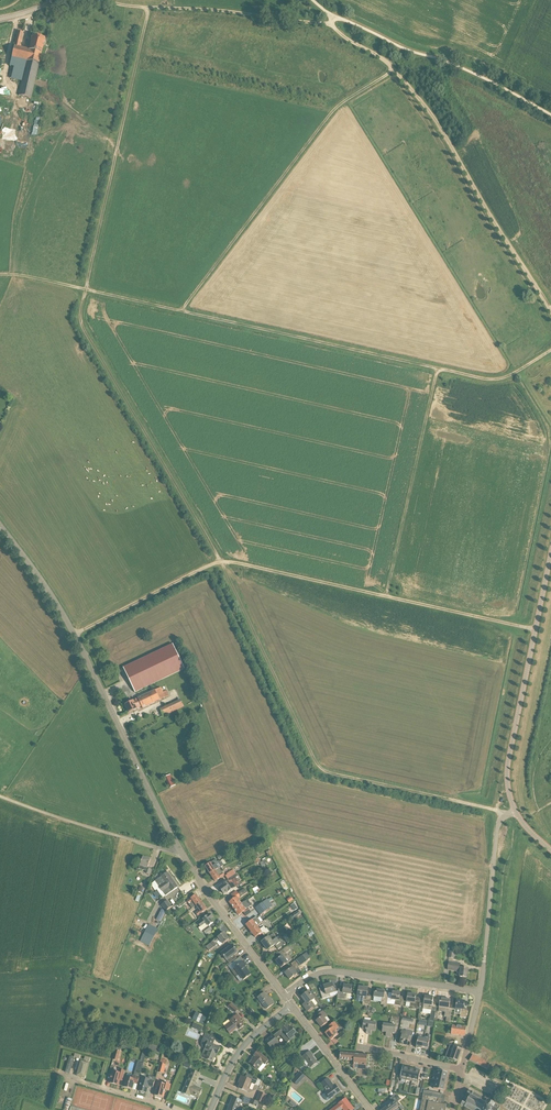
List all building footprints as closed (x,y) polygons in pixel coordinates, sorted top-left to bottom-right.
[(22,38),(23,33),(18,31),(14,46),(15,46),(10,67),(16,68),(17,65),(25,67),(23,73),(19,72),(17,80),(22,81),(19,95),(31,98),(44,39),(32,37),(29,50),(20,47),(22,38)] [(135,693),(140,690),(185,669),(173,644),(123,668),(135,693)] [(129,713),(134,710),(142,707),(143,708),(169,696),(167,691),(164,692),(161,688),(125,704),(129,713)] [(164,717),(184,707),(181,700),(161,710),(164,717)] [(170,788),(175,786),(176,785),(171,774),(170,775),(165,777),(170,788)] [(148,868),(151,860),(143,857),(139,869),(146,871),(145,873),(149,875),(151,869),(148,868)] [(218,869),(221,867),(224,865),(221,861),(220,862),(219,861),(218,862),(216,859),(205,866),(210,874),(218,869)] [(215,882),(225,875),(223,873),(224,872),(221,867),(218,869),(210,874),(215,882)] [(227,879),(236,873),(233,869),(226,874),(227,875),(225,876),(227,879)] [(166,896),(178,887),(167,872),(155,881),(166,896)] [(238,876),(236,874),(236,873),(227,879),(228,880),(226,881),(227,882),(219,888),(224,894),(227,892),(228,892),(236,887),(232,880),(238,876)] [(234,909),(241,903),(238,899),(247,893),(244,888),(238,893),(236,891),(231,895),(234,899),(230,902),(234,909)] [(192,909),(196,906),(201,902),(196,895),(191,898),(187,901),(189,904),(192,909)] [(178,909),(186,902),(184,900),(184,899),(175,905),(178,909)] [(241,904),(241,903),(234,909),(239,915),(243,912),(246,916),(252,912),(248,908),(251,906),(247,900),(241,904)] [(166,911),(172,907),(167,901),(162,905),(166,911)] [(198,916),(207,909),(201,902),(196,906),(199,910),(195,913),(198,916)] [(266,905),(268,904),(267,902),(266,903),(265,902),(264,903),(263,902),(255,908),(258,912),(266,906),(266,905)] [(266,906),(258,912),(261,915),(268,909),(270,907),(268,904),(266,905),(266,906)] [(157,920),(161,922),(166,911),(162,909),(157,920)] [(292,920),(300,914),(298,911),(290,917),(292,920)] [(211,930),(209,926),(213,923),(211,919),(213,918),(211,914),(208,916),(208,915),(198,923),(201,927),(199,928),(201,931),(203,930),(206,934),(211,930)] [(258,926),(261,924),(258,920),(259,919),(257,917),(246,925),(251,931),(258,926)] [(150,946),(158,928),(149,924),(140,941),(150,946)] [(255,938),(262,932),(264,935),(270,931),(267,928),(266,929),(264,926),(260,929),(258,926),(251,931),(255,938)] [(290,932),(283,937),(287,943),(294,938),(290,932)] [(223,944),(225,943),(229,939),(224,933),(206,946),(209,950),(214,947),(214,948),(222,942),(223,944)] [(278,950),(283,946),(285,944),(279,936),(276,938),(273,934),(262,942),(268,950),(275,945),(278,950)] [(238,952),(236,949),(232,945),(221,953),(226,959),(229,964),(237,958),(234,955),(238,952)] [(281,968),(292,960),(287,953),(290,950),(288,946),(279,953),(281,957),(276,961),(281,968)] [(300,966),(296,960),(291,964),(294,967),(285,973),(290,980),(297,974),(295,970),(300,966)] [(243,981),(251,975),(245,967),(246,966),(243,962),(232,970),(236,976),(239,975),(243,981)] [(467,978),(468,969),(460,967),(460,964),(449,962),(447,970),(460,972),(460,977),(467,978)] [(335,992),(334,989),(332,983),(324,986),(325,991),(321,992),(321,991),(320,992),(322,999),(328,997),(327,995),(335,992)] [(351,994),(352,992),(352,986),(344,985),(343,992),(338,991),(337,998),(346,1000),(347,994),(351,994)] [(370,1005),(370,1004),(371,996),(370,999),(367,998),(368,988),(359,987),(358,996),(363,997),(362,1004),(370,1005)] [(386,1005),(388,994),(385,994),(385,991),(377,989),(377,992),(375,992),(375,993),(374,992),(374,997),(373,1001),(381,1002),(381,1005),(384,1005),(386,1005)] [(315,999),(313,996),(309,991),(302,997),(306,1003),(303,1005),(308,1011),(318,1004),(320,1006),(322,1005),(317,997),(315,999)] [(403,1006),(404,1002),(404,997),(400,996),(400,993),(393,992),(392,1000),(395,1001),(395,1005),(403,1006)] [(266,1009),(274,1004),(271,999),(269,1000),(268,998),(265,993),(258,998),(261,1003),(262,1002),(267,1009),(266,1009)] [(419,1009),(421,998),(420,1002),(415,1001),(416,995),(408,994),(407,1003),(411,1003),(410,1008),(419,1009)] [(425,996),(424,1001),(423,1009),(432,1010),(430,1021),(434,1021),(437,1003),(433,1002),(434,997),(425,996)] [(450,999),(446,999),(446,998),(440,997),(439,1011),(445,1012),(444,1017),(447,1017),(446,1023),(450,1024),(452,1011),(449,1010),(450,999)] [(460,1017),(461,1017),(466,1018),(467,1009),(467,1011),(464,1011),(465,1001),(457,1000),(456,1004),(453,1004),(453,1008),(452,1008),(452,1009),(456,1009),(461,1009),(460,1017)] [(238,1010),(231,1003),(228,1007),(235,1013),(238,1010)] [(321,1027),(328,1022),(325,1018),(327,1016),(323,1011),(317,1015),(317,1016),(318,1015),(320,1018),(316,1021),(321,1027)] [(203,1025),(207,1017),(196,1012),(193,1020),(203,1025)] [(244,1026),(239,1020),(241,1019),(238,1014),(229,1020),(230,1022),(224,1026),(230,1034),(235,1030),(237,1028),(239,1030),(244,1026)] [(331,1040),(339,1034),(338,1033),(335,1030),(339,1027),(335,1021),(329,1026),(331,1029),(326,1033),(331,1040)] [(376,1031),(377,1022),(370,1021),(369,1034),(371,1034),(372,1030),(376,1031)] [(201,1025),(196,1022),(196,1023),(194,1022),(192,1028),(201,1032),(204,1026),(201,1025)] [(390,1024),(388,1037),(391,1037),(391,1033),(395,1034),(397,1025),(390,1024)] [(295,1037),(293,1035),(296,1033),(292,1027),(290,1029),(287,1025),(276,1033),(265,1041),(272,1050),(280,1044),(276,1039),(281,1035),(287,1043),(295,1037)] [(465,1036),(467,1028),(452,1025),(451,1033),(465,1036)] [(402,1035),(401,1039),(400,1044),(407,1046),(408,1039),(411,1039),(411,1040),(411,1041),(413,1031),(405,1030),(405,1031),(401,1030),(400,1035),(402,1035)] [(221,1048),(213,1045),(216,1037),(205,1033),(202,1041),(201,1044),(202,1046),(203,1048),(205,1049),(201,1058),(213,1062),(215,1057),(214,1057),(215,1053),(218,1055),(221,1048)] [(428,1048),(429,1043),(431,1035),(428,1034),(427,1037),(425,1037),(424,1038),(424,1039),(422,1047),(428,1048)] [(424,1038),(421,1038),(422,1035),(419,1035),(416,1048),(422,1049),(422,1047),(424,1039),(424,1038)] [(463,1046),(454,1043),(455,1036),(450,1035),(448,1045),(454,1046),(452,1052),(448,1051),(446,1057),(458,1062),(463,1046)] [(160,1054),(161,1050),(163,1046),(150,1042),(148,1050),(160,1054)] [(311,1067),(313,1066),(317,1063),(313,1056),(312,1057),(311,1055),(312,1054),(310,1051),(302,1057),(304,1060),(303,1061),(306,1065),(308,1064),(311,1067)] [(267,1060),(262,1056),(258,1052),(255,1055),(256,1056),(250,1063),(254,1066),(258,1070),(259,1069),(261,1071),(266,1066),(264,1064),(267,1060)] [(367,1055),(355,1054),(340,1053),(340,1060),(354,1061),(353,1069),(366,1070),(367,1055)] [(472,1055),(470,1061),(469,1061),(487,1070),(490,1064),(472,1055)] [(73,1075),(78,1059),(69,1057),(64,1073),(73,1075)] [(183,1066),(190,1069),(192,1063),(185,1060),(183,1066)] [(76,1076),(84,1079),(88,1063),(80,1061),(76,1076)] [(134,1075),(139,1077),(140,1075),(142,1065),(143,1062),(138,1061),(137,1064),(135,1073),(134,1075)] [(163,1074),(166,1065),(160,1063),(157,1072),(163,1074)] [(406,1078),(408,1069),(402,1067),(400,1077),(406,1078)] [(122,1081),(124,1075),(125,1070),(119,1068),(118,1072),(113,1070),(110,1083),(118,1085),(120,1080),(122,1081)] [(199,1074),(194,1071),(191,1070),(182,1093),(190,1097),(190,1095),(198,1098),(202,1089),(194,1086),(199,1074)] [(417,1081),(420,1071),(414,1070),(412,1080),(417,1081)] [(300,1072),(295,1077),(300,1082),(305,1077),(300,1072)] [(137,1084),(140,1077),(139,1077),(134,1075),(133,1075),(128,1074),(127,1077),(126,1077),(124,1087),(132,1089),(134,1083),(137,1084)] [(258,1079),(252,1076),(247,1074),(245,1078),(242,1076),(240,1080),(242,1081),(239,1088),(247,1092),(251,1082),(259,1086),(261,1081),(258,1080),(258,1079)] [(144,1093),(145,1093),(146,1093),(148,1089),(149,1087),(153,1088),(155,1081),(142,1078),(139,1091),(140,1091),(141,1093),(144,1093)] [(336,1086),(335,1085),(334,1086),(328,1079),(321,1084),(326,1091),(323,1094),(323,1096),(326,1100),(327,1101),(330,1099),(340,1092),(339,1090),(340,1090),(337,1086),(336,1086)] [(61,1081),(53,1109),(57,1109),(70,1109),(77,1085),(61,1081)] [(154,1095),(163,1098),(166,1090),(168,1091),(169,1091),(171,1084),(161,1082),(161,1083),(158,1082),(154,1095)] [(444,1091),(445,1085),(435,1083),(434,1089),(444,1091)] [(447,1104),(444,1103),(441,1103),(442,1099),(440,1099),(441,1094),(444,1095),(444,1094),(424,1090),(423,1093),(420,1109),(446,1109),(447,1104)] [(500,1107),(495,1105),(495,1104),(489,1101),(489,1100),(488,1100),(469,1090),(467,1095),(466,1096),(464,1099),(461,1105),(470,1109),(499,1109),(500,1107)] [(259,1102),(263,1104),(267,1094),(260,1091),(256,1101),(259,1102)] [(259,1102),(256,1101),(244,1096),(242,1101),(241,1102),(248,1105),(248,1106),(256,1109),(257,1107),(259,1102)] [(238,1099),(233,1097),(228,1109),(240,1109),(238,1109),(241,1102),(242,1101),(238,1099)] [(354,1109),(350,1104),(349,1105),(348,1103),(348,1102),(346,1099),(330,1109),(342,1109),(343,1109),(353,1109),(354,1109)] [(398,1107),(394,1101),(383,1109),(394,1109),(398,1107)]
